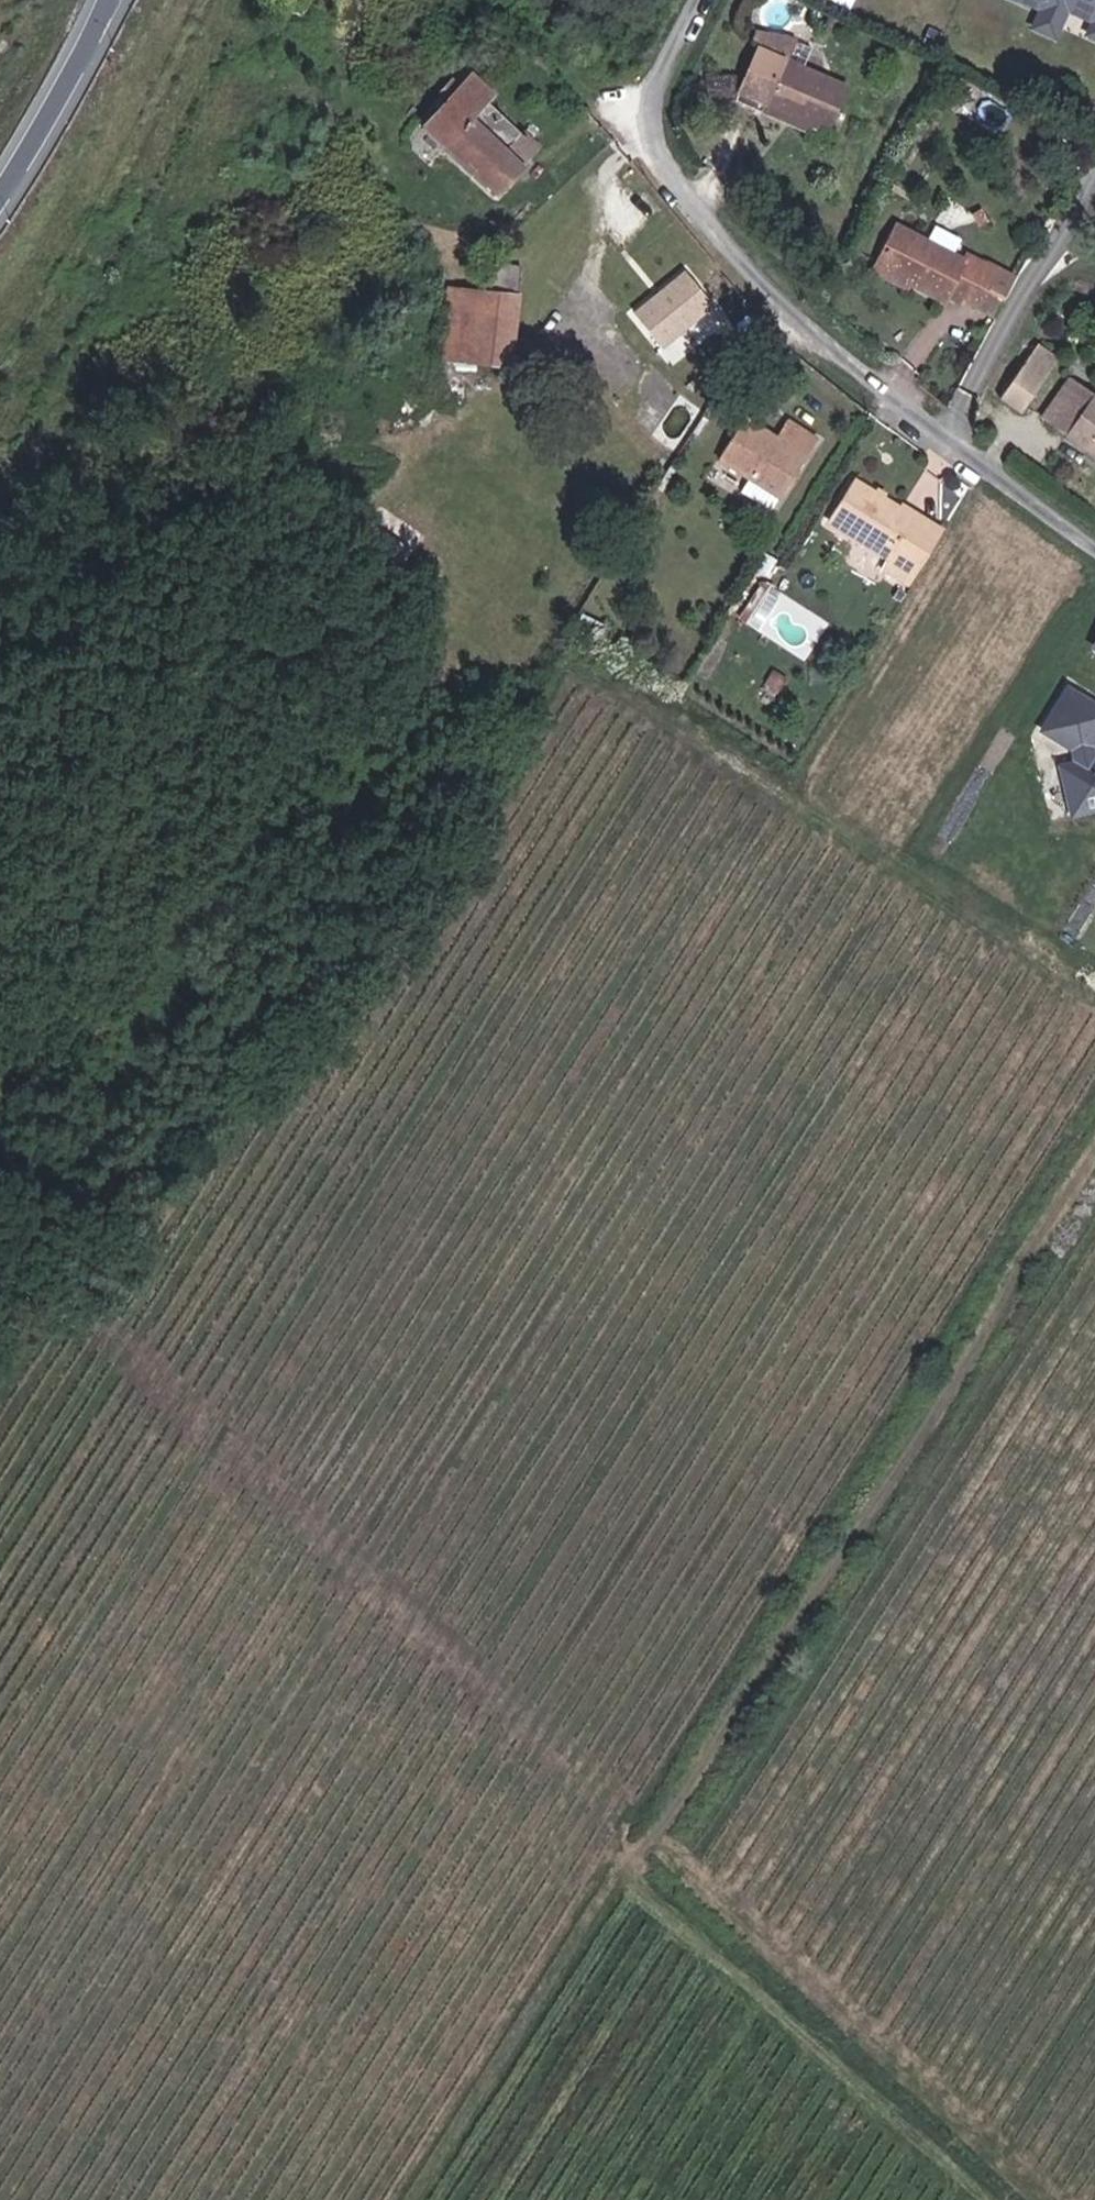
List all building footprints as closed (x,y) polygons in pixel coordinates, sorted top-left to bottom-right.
[(1028,8),(1023,23),(1055,38),(1065,13),(1081,23),(1081,33),(1094,39),(1094,0),(1011,0),(1028,8)] [(844,85),(753,47),(725,98),(820,140),(844,85)] [(495,95),(469,68),(422,106),(412,128),(493,197),(521,165),(469,114),(495,95)] [(989,314),(1007,270),(959,249),(955,261),(945,257),(952,236),(924,225),(917,244),(887,220),(871,271),(904,285),(902,292),(937,307),(941,296),(989,314)] [(631,306),(660,345),(719,302),(691,263),(631,306)] [(526,295),(456,286),(448,361),(519,371),(526,295)] [(1056,359),(1030,345),(993,398),(1014,416),(1046,370),(1056,359)] [(1035,418),(1094,461),(1094,402),(1061,380),(1035,418)] [(740,417),(714,458),(777,498),(814,440),(783,421),(771,438),(740,417)] [(851,475),(829,509),(885,543),(881,551),(913,571),(940,529),(851,475)] [(1062,688),(1036,729),(1066,749),(1070,763),(1055,767),(1067,814),(1094,807),(1094,757),(1088,758),(1084,744),(1094,727),(1094,708),(1062,688)]
